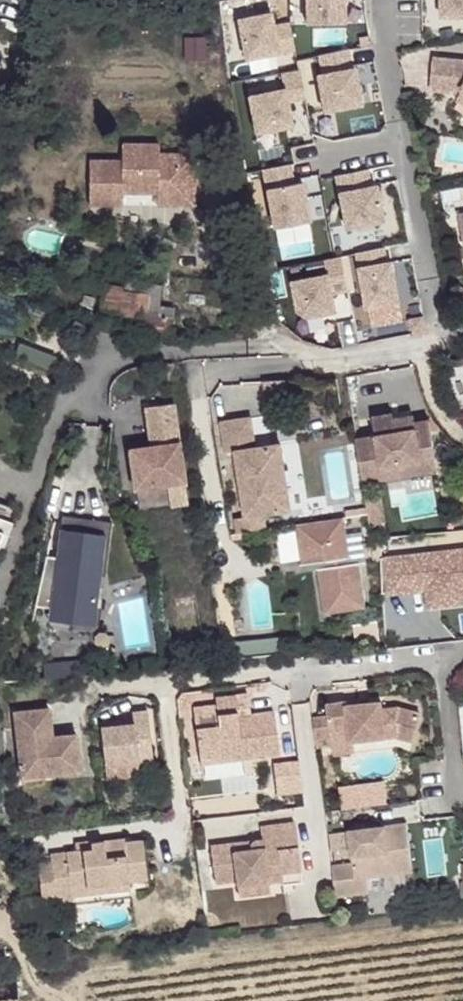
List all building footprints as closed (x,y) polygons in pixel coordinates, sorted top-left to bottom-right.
[(304,21),(342,22),(342,0),(304,0),(304,21)] [(462,13),(462,0),(444,0),(444,13),(462,13)] [(289,21),(271,24),(269,11),(236,17),(243,56),(293,47),(289,21)] [(434,58),(431,91),(459,94),(461,92),(462,93),(462,60),(434,58)] [(277,69),(281,87),(249,93),(256,128),(288,122),(283,99),(301,96),(295,66),(277,69)] [(359,101),(353,66),(317,72),(323,108),(359,101)] [(153,160),(153,154),(153,144),(116,145),(116,162),(84,163),(85,208),(118,207),(118,194),(153,194),(153,206),(190,205),(190,174),(154,175),(153,160)] [(189,159),(153,160),(154,175),(190,174),(189,159)] [(301,181),(290,183),(286,163),(267,167),(277,226),(308,220),(301,181)] [(375,182),(365,184),(362,169),(334,174),(344,226),(381,218),(375,182)] [(379,248),(355,252),(365,309),(398,303),(392,264),(382,265),(379,248)] [(344,286),(338,255),(317,259),(320,273),(287,280),(293,309),(307,314),(331,309),(327,290),(344,286)] [(160,285),(130,282),(129,292),(154,295),(151,317),(172,320),(173,308),(158,306),(160,285)] [(123,286),(102,283),(98,320),(170,336),(172,320),(151,317),(154,295),(129,292),(122,291),(123,286)] [(461,287),(452,301),(459,307),(462,310),(462,288),(461,287)] [(286,391),(286,378),(263,380),(264,392),(286,391)] [(175,404),(145,408),(148,434),(154,433),(156,447),(128,451),(134,491),(166,486),(170,508),(188,504),(175,404)] [(435,465),(428,422),(394,427),(392,416),(372,419),(375,437),(356,440),(361,476),(435,465)] [(413,424),(412,418),(393,421),(394,427),(413,424)] [(290,511),(280,446),(255,450),(250,419),(221,424),(225,454),(235,453),(246,518),(263,516),(290,511)] [(362,482),(436,471),(435,465),(361,476),(362,482)] [(384,525),(380,500),(365,502),(369,527),(384,525)] [(18,510),(0,503),(0,549),(4,550),(18,510)] [(44,558),(34,606),(49,608),(71,611),(70,623),(92,626),(98,576),(103,576),(110,522),(61,516),(55,560),(44,558)] [(266,532),(263,516),(246,518),(236,520),(238,535),(266,532)] [(352,560),(346,520),(296,527),(302,567),(318,565),(327,564),(328,570),(319,571),(326,616),(365,610),(359,570),(348,571),(347,566),(346,561),(352,560)] [(383,559),(381,540),(371,541),(374,561),(383,561),(383,559)] [(383,559),(383,561),(386,595),(431,590),(432,597),(462,594),(462,550),(383,559)] [(432,597),(433,607),(462,603),(462,594),(432,597)] [(71,611),(49,608),(48,620),(70,623),(71,611)] [(85,662),(54,665),(55,679),(86,676),(85,662)] [(54,665),(43,666),(44,680),(55,679),(54,665)] [(200,692),(184,694),(180,697),(182,717),(200,692)] [(242,761),(257,759),(279,757),(274,714),(261,715),(259,695),(216,701),(216,705),(219,728),(196,731),(199,759),(241,754),(242,761)] [(328,716),(312,719),(316,748),(335,746),(333,732),(350,730),(352,742),(396,737),(412,742),(418,714),(397,708),(381,710),(380,703),(346,706),(345,702),(326,705),(328,716)] [(216,705),(193,707),(196,731),(219,728),(216,705)] [(49,709),(14,713),(20,768),(54,764),(55,775),(80,772),(76,735),(53,737),(49,709)] [(132,718),(100,721),(101,726),(100,726),(106,781),(138,777),(137,765),(152,763),(146,710),(131,712),(132,718)] [(350,730),(333,732),(335,746),(336,755),(353,753),(352,742),(350,730)] [(241,754),(199,759),(200,766),(242,761),(241,754)] [(302,790),(298,759),(272,763),(276,794),(302,790)] [(54,764),(20,768),(21,778),(55,775),(54,764)] [(301,879),(294,824),(260,829),(261,840),(251,841),(248,843),(247,845),(247,850),(230,852),(229,844),(209,847),(214,885),(233,883),(235,898),(268,894),(267,884),(301,879)] [(332,867),(336,895),(368,891),(366,876),(412,870),(405,824),(348,832),(352,864),(332,867)] [(75,853),(50,856),(51,863),(55,903),(72,901),(72,898),(71,890),(106,886),(107,894),(129,891),(129,884),(147,882),(141,843),(123,845),(123,841),(91,845),(92,851),(75,853)] [(247,850),(247,845),(248,843),(251,841),(229,844),(230,852),(247,850)] [(91,843),(74,845),(75,853),(92,851),(91,845),(91,843)] [(51,863),(37,865),(41,905),(55,903),(51,863)] [(106,886),(71,890),(72,898),(107,894),(106,886)]
